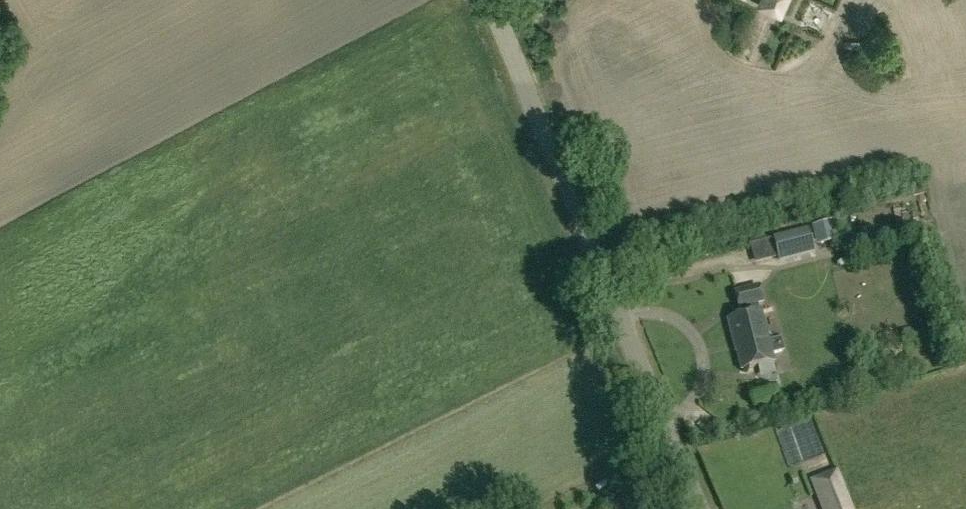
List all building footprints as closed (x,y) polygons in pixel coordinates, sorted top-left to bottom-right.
[(761,4),(780,12),(785,0),(763,0),(761,4)] [(781,264),(816,255),(810,229),(774,238),(781,264)] [(759,315),(757,306),(762,305),(758,289),(735,295),(739,310),(742,310),(744,318),(729,322),(730,326),(728,328),(730,336),(733,338),(741,372),(774,364),(772,355),(783,352),(780,341),(769,344),(761,314),(759,315)] [(813,483),(824,508),(849,508),(835,474),(813,483)]
